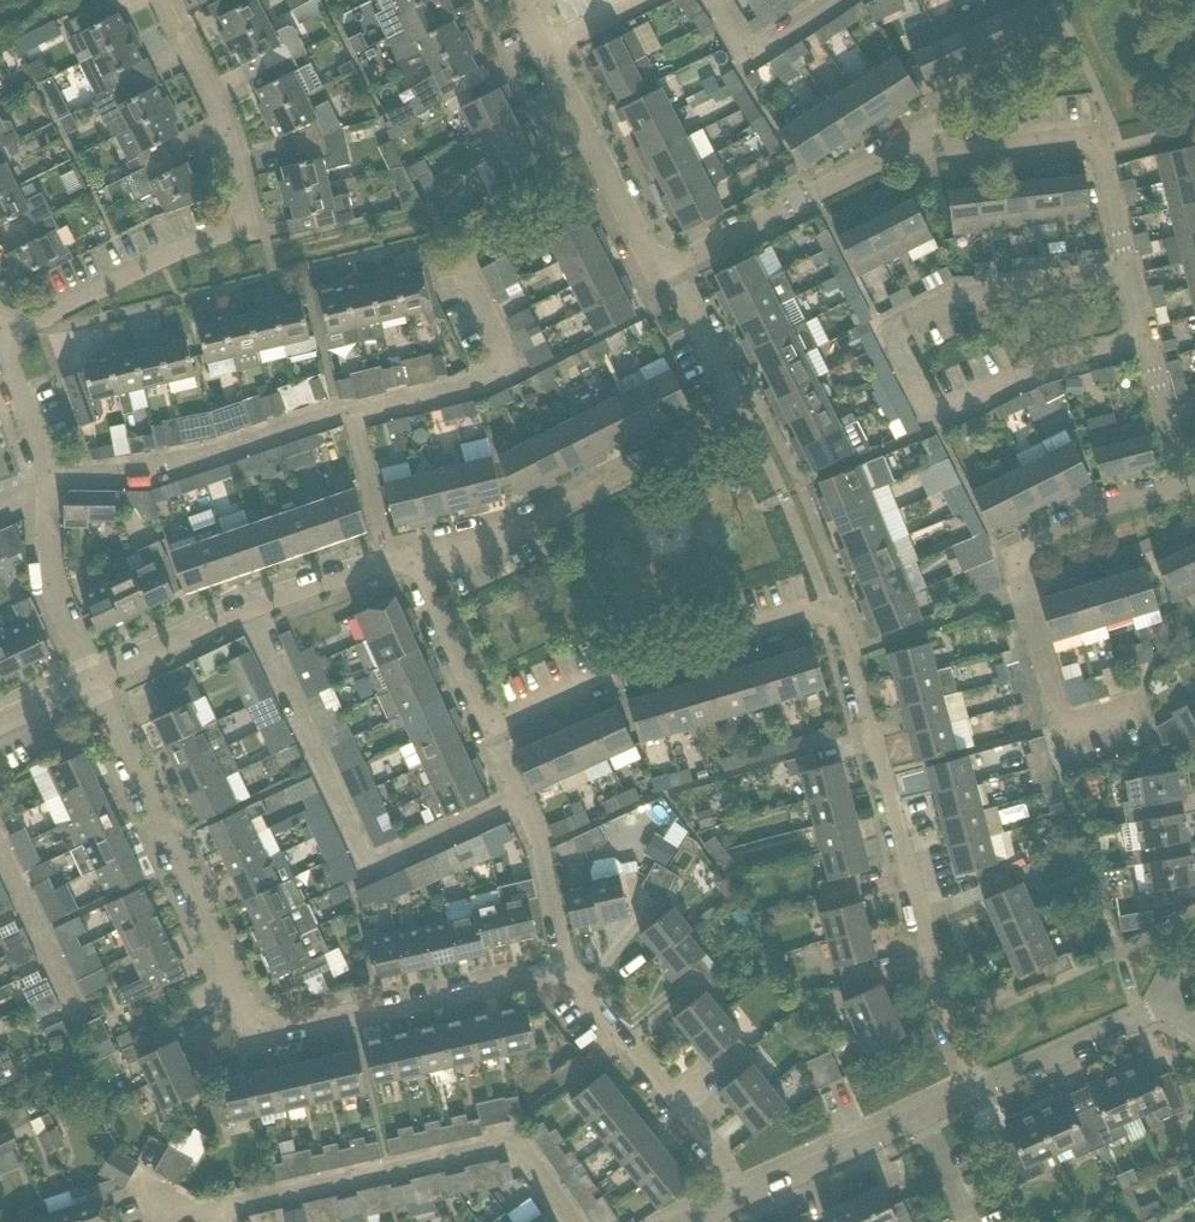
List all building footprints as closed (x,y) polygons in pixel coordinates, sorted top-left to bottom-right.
[(262,9),(268,6),(265,0),(232,0),(236,8),(220,16),(226,28),(221,31),(227,44),(269,23),(262,9)] [(304,5),(309,14),(323,7),(320,0),(314,0),(304,5)] [(430,0),(378,0),(384,11),(377,14),(388,38),(431,16),(424,3),(430,0)] [(764,28),(778,18),(772,8),(767,0),(752,10),(756,17),(748,23),(754,33),(764,28)] [(801,3),(799,0),(784,0),(772,8),(778,18),(792,9),(801,3)] [(890,0),(875,0),(874,0),(879,11),(892,5),(890,0)] [(1011,0),(996,0),(983,6),(1004,52),(1016,47),(1013,40),(1026,34),(1011,0)] [(1026,34),(1040,28),(1043,35),(1055,29),(1042,0),(1011,0),(1026,34)] [(69,21),(76,35),(81,32),(93,55),(136,34),(130,22),(124,25),(118,13),(106,19),(100,6),(69,21)] [(1004,52),(983,6),(958,17),(976,56),(990,50),(993,57),(1004,52)] [(848,11),(838,17),(845,28),(855,22),(848,11)] [(710,23),(704,12),(693,19),(699,29),(710,23)] [(459,33),(453,21),(437,29),(431,16),(388,38),(398,62),(423,51),(429,63),(471,42),(465,30),(459,33)] [(845,28),(838,17),(829,23),(836,34),(845,28)] [(976,56),(958,17),(933,29),(954,75),(966,69),(963,62),(976,56)] [(287,25),(273,32),(269,23),(227,44),(232,55),(238,52),(244,64),(261,56),(267,69),(293,56),(292,55),(305,48),(294,26),(287,25)] [(715,30),(710,23),(699,29),(704,37),(715,30)] [(46,24),(15,40),(21,53),(53,37),(46,24)] [(954,75),(933,29),(908,40),(916,57),(926,79),(940,73),(943,80),(954,75)] [(645,55),(643,52),(632,30),(594,50),(601,64),(594,67),(600,78),(645,55)] [(349,39),(357,53),(370,47),(363,32),(349,39)] [(141,46),(136,34),(93,55),(79,62),(98,99),(107,95),(132,82),(125,69),(142,61),(135,49),(141,46)] [(802,41),(794,46),(801,57),(804,63),(812,58),(808,52),(802,41)] [(477,53),(471,42),(429,63),(434,74),(411,89),(424,111),(443,102),(467,90),(461,77),(477,68),(471,56),(477,53)] [(794,46),(769,62),(783,84),(791,79),(784,67),(790,63),(801,57),(794,46)] [(658,80),(645,55),(600,78),(605,90),(612,86),(619,100),(640,89),(658,80)] [(311,65),(300,70),(293,56),(267,69),(273,82),(257,90),(263,102),(258,105),(264,117),(306,96),(322,87),(311,65)] [(920,93),(907,72),(897,57),(873,72),(900,114),(911,108),(907,101),(920,93)] [(356,68),(351,59),(338,65),(342,74),(356,68)] [(721,76),(727,85),(738,79),(732,70),(721,76)] [(762,82),(755,71),(745,77),(752,88),(762,82)] [(900,114),(873,72),(850,86),(873,123),(886,115),(890,121),(900,114)] [(52,76),(41,82),(54,109),(65,103),(52,76)] [(744,88),(738,79),(727,85),(733,95),(744,88)] [(138,95),(132,82),(107,95),(98,99),(93,101),(105,124),(123,114),(131,129),(173,108),(167,96),(161,99),(155,86),(138,95)] [(506,84),(484,95),(460,107),(473,132),(512,113),(505,100),(512,96),(506,84)] [(873,123),(850,86),(827,101),(854,144),(865,137),(861,131),(873,123)] [(661,87),(637,99),(616,110),(622,122),(629,119),(635,132),(674,112),(661,87)] [(343,131),(329,100),(312,108),(306,96),(264,117),(269,128),(275,125),(281,138),(291,132),(298,146),(324,138),(343,131)] [(854,144),(827,101),(804,116),(827,152),(840,144),(844,151),(854,144)] [(179,119),(173,108),(131,129),(143,152),(137,155),(144,168),(169,155),(163,142),(179,134),(173,122),(179,119)] [(686,137),(674,112),(635,132),(642,145),(635,149),(641,160),(686,137)] [(70,113),(59,119),(67,134),(78,128),(70,113)] [(485,157),(531,134),(525,123),(518,126),(512,113),(473,132),(485,157)] [(767,125),(762,116),(752,123),(757,131),(767,125)] [(827,152),(804,116),(781,131),(808,174),(819,167),(815,160),(827,152)] [(0,117),(0,149),(4,146),(20,139),(11,121),(2,121),(0,117)] [(773,134),(767,125),(757,131),(763,141),(773,134)] [(326,170),(351,163),(343,131),(324,138),(298,146),(302,162),(282,167),(285,180),(279,181),(283,197),(330,186),(326,170)] [(537,145),(531,134),(485,157),(498,182),(537,163),(530,148),(537,145)] [(698,161),(686,137),(641,160),(646,171),(653,167),(660,181),(698,161)] [(10,158),(19,154),(14,142),(4,146),(0,149),(0,194),(17,186),(6,162),(11,160),(10,158)] [(1162,178),(1163,182),(1194,174),(1194,145),(1156,155),(1162,178)] [(667,194),(660,198),(666,209),(711,186),(726,178),(714,153),(698,161),(660,181),(667,194)] [(129,175),(125,177),(136,202),(141,199),(156,192),(162,205),(166,212),(166,213),(166,214),(199,202),(207,199),(206,199),(200,186),(204,184),(198,172),(193,175),(187,163),(175,168),(169,155),(144,168),(133,173),(131,174),(129,175)] [(423,158),(412,164),(424,189),(436,183),(423,158)] [(798,172),(791,163),(781,170),(787,179),(798,172)] [(1091,218),(1085,167),(1071,168),(1072,176),(1057,178),(1063,221),(1091,218)] [(1063,221),(1057,178),(1043,180),(1042,172),(1029,174),(1035,224),(1063,221)] [(1035,224),(1029,174),(1017,175),(1018,183),(1003,184),(1008,227),(1035,224)] [(1163,182),(1169,208),(1194,202),(1194,174),(1163,182)] [(1134,178),(1121,181),(1124,192),(1136,189),(1134,178)] [(1008,227),(1003,184),(988,186),(987,179),(975,180),(981,231),(1008,227)] [(981,231),(975,180),(962,182),(963,189),(948,191),(951,217),(953,234),(981,231)] [(442,195),(436,183),(424,189),(430,201),(442,195)] [(42,192),(25,201),(17,186),(0,194),(0,224),(2,223),(9,236),(41,220),(52,214),(52,215),(53,214),(42,192)] [(348,193),(337,195),(333,196),(330,186),(283,197),(285,207),(291,205),(295,219),(312,215),(316,229),(344,222),(355,220),(348,193)] [(724,211),(713,189),(711,186),(666,209),(671,220),(678,216),(685,230),(724,211)] [(422,204),(413,188),(402,192),(406,208),(422,204)] [(1139,199),(1136,189),(1124,192),(1127,202),(1139,199)] [(933,238),(924,221),(913,199),(899,206),(896,199),(885,205),(908,251),(933,238)] [(1169,208),(1176,235),(1194,230),(1194,202),(1169,208)] [(908,251),(885,205),(874,210),(877,217),(865,224),(885,262),(908,251)] [(59,229),(52,215),(52,214),(41,220),(9,236),(15,249),(6,254),(12,266),(6,269),(12,281),(43,265),(46,272),(74,258),(68,246),(64,248),(55,231),(59,229)] [(559,261),(605,238),(599,227),(592,230),(585,216),(547,236),(559,261)] [(885,262),(865,224),(850,231),(847,224),(835,230),(859,276),(885,262)] [(835,245),(827,229),(815,235),(823,251),(835,245)] [(1176,235),(1183,262),(1194,259),(1194,230),(1176,235)] [(1147,231),(1135,234),(1138,245),(1150,242),(1147,231)] [(610,249),(605,238),(559,261),(572,285),(610,266),(604,252),(610,249)] [(1152,252),(1150,242),(1138,245),(1140,255),(1152,252)] [(754,255),(715,274),(723,288),(716,292),(721,303),(784,272),(771,246),(754,255)] [(1084,251),(1085,263),(1096,262),(1094,250),(1084,251)] [(519,281),(507,255),(481,269),(493,294),(505,288),(519,281)] [(1052,267),(1050,255),(1039,256),(1041,269),(1052,267)] [(1041,269),(1039,256),(1029,258),(1030,270),(1041,269)] [(1183,262),(1190,288),(1194,287),(1194,259),(1183,262)] [(437,303),(436,303),(426,261),(395,268),(406,315),(424,311),(431,327),(446,319),(437,303)] [(848,270),(843,261),(831,266),(836,276),(848,270)] [(996,261),(985,263),(986,275),(997,274),(996,261)] [(986,275),(985,263),(974,264),(976,276),(986,275)] [(584,310),(630,287),(624,276),(617,279),(610,266),(572,285),(584,310)] [(937,271),(943,282),(953,278),(947,266),(937,271)] [(406,315),(395,268),(383,271),(385,281),(372,284),(381,321),(406,315)] [(860,295),(852,280),(848,270),(836,276),(848,300),(860,295)] [(784,272),(721,303),(727,314),(734,311),(740,324),(793,297),(796,296),(784,272)] [(381,321),(372,284),(358,288),(356,278),(344,280),(355,327),(356,327),(381,321)] [(355,327),(344,280),(313,288),(324,334),(342,330),(345,344),(359,340),(356,327),(355,327)] [(1160,284),(1148,288),(1151,298),(1163,295),(1160,284)] [(635,298),(630,287),(584,310),(597,335),(635,315),(628,301),(635,298)] [(907,287),(899,291),(905,302),(913,298),(907,287)] [(510,298),(505,288),(493,294),(498,304),(510,298)] [(905,302),(899,291),(888,296),(894,307),(905,302)] [(284,295),(273,297),(284,344),(287,357),(313,351),(301,301),(287,305),(284,295)] [(1166,305),(1163,295),(1151,298),(1154,309),(1166,305)] [(284,344),(273,297),(261,300),(264,310),(250,314),(259,350),(284,344)] [(791,329),(806,321),(793,297),(740,324),(747,337),(740,341),(746,352),(791,329)] [(259,350),(250,314),(236,317),(234,307),(222,310),(226,325),(233,356),(259,350)] [(872,319),(867,309),(856,315),(860,324),(861,325),(866,322),(872,319)] [(233,356),(226,325),(222,310),(211,312),(213,322),(198,326),(207,362),(233,356)] [(626,343),(651,330),(646,319),(620,332),(626,343)] [(518,343),(543,330),(538,321),(514,334),(518,343)] [(818,346),(806,321),(791,329),(746,352),(752,363),(758,360),(765,373),(804,354),(818,346)] [(871,332),(866,322),(861,325),(860,324),(853,328),(858,338),(871,332)] [(548,340),(543,330),(518,343),(523,353),(548,340)] [(169,332),(158,335),(169,381),(195,375),(187,339),(172,342),(169,332)] [(602,355),(626,343),(620,332),(596,344),(602,355)] [(169,381),(158,335),(146,337),(149,348),(135,351),(144,388),(169,381)] [(1174,338),(1162,341),(1165,352),(1177,349),(1174,338)] [(144,388),(135,351),(121,354),(119,344),(107,347),(118,394),(123,414),(134,411),(130,391),(144,388)] [(602,355),(596,344),(586,349),(592,360),(602,355)] [(118,394),(107,347),(96,350),(98,360),(83,363),(85,371),(81,372),(80,371),(62,378),(80,426),(100,419),(104,411),(101,398),(118,394)] [(432,353),(416,357),(422,383),(438,379),(437,376),(447,373),(443,355),(433,357),(432,353)] [(816,378),(804,354),(765,373),(772,386),(765,390),(771,401),(816,378)] [(422,383),(416,357),(400,361),(401,365),(392,367),(396,386),(406,383),(407,387),(422,383)] [(1179,358),(1167,362),(1170,372),(1182,369),(1179,358)] [(886,361),(885,362),(874,367),(879,377),(890,371),(886,361)] [(587,362),(579,366),(585,377),(592,374),(587,362)] [(562,375),(557,364),(548,368),(553,380),(562,375)] [(396,386),(392,367),(382,370),(381,366),(366,370),(372,396),(387,392),(386,388),(396,386)] [(1116,377),(1113,366),(1102,368),(1105,380),(1116,377)] [(553,380),(548,368),(537,373),(543,385),(553,380)] [(1105,380),(1102,368),(1092,371),(1095,383),(1105,380)] [(694,414),(671,369),(646,382),(665,420),(678,413),(682,420),(694,414)] [(372,396),(366,370),(350,374),(351,377),(340,380),(345,398),(355,396),(356,400),(372,396)] [(665,420),(646,382),(640,370),(616,382),(621,394),(644,439),(655,434),(652,427),(665,420)] [(895,381),(890,371),(879,377),(871,382),(876,391),(873,392),(880,407),(903,396),(895,381)] [(308,378),(293,383),(302,408),(317,403),(315,399),(325,396),(319,378),(309,382),(308,378)] [(828,403),(826,399),(831,397),(832,391),(829,386),(824,382),(819,385),(816,378),(771,401),(776,412),(783,409),(790,422),(828,403)] [(302,408),(293,383),(278,388),(279,392),(285,410),(286,414),(302,408)] [(514,400),(508,389),(499,393),(504,404),(514,400)] [(285,410),(279,392),(260,398),(259,395),(244,400),(253,425),(267,420),(266,416),(285,410)] [(1033,403),(1027,392),(1018,397),(1023,408),(1033,403)] [(504,404),(499,393),(489,398),(494,409),(504,404)] [(644,439),(621,394),(597,406),(616,445),(629,438),(633,445),(644,439)] [(911,411),(903,396),(880,407),(887,422),(900,415),(909,434),(920,430),(911,411)] [(1023,408),(1018,397),(1008,402),(1014,413),(1023,408)] [(253,425),(244,400),(229,405),(230,409),(221,413),(227,431),(237,427),(238,430),(253,425)] [(1193,413),(1191,402),(1178,405),(1181,416),(1193,413)] [(841,427),(856,419),(852,413),(837,420),(828,403),(790,422),(797,435),(790,439),(795,450),(841,427)] [(465,416),(462,404),(451,406),(454,418),(465,416)] [(454,418),(451,406),(441,409),(444,421),(454,418)] [(616,445),(597,406),(573,418),(595,464),(607,458),(603,451),(616,445)] [(216,433),(212,414),(211,411),(195,414),(200,440),(217,437),(216,433)] [(1193,413),(1181,416),(1184,426),(1194,424),(1194,420),(1193,413)] [(412,429),(409,417),(398,419),(401,431),(412,429)] [(984,428),(978,417),(969,422),(974,433),(984,428)] [(595,464),(573,418),(548,431),(567,470),(581,463),(584,470),(595,464)] [(401,431),(398,419),(388,422),(391,434),(401,431)] [(870,448),(856,419),(841,427),(795,450),(801,461),(808,458),(815,472),(853,452),(855,455),(870,448)] [(1145,421),(1117,428),(1130,478),(1142,474),(1140,467),(1155,463),(1145,421)] [(974,433),(969,422),(959,426),(964,438),(974,433)] [(153,426),(154,434),(156,444),(166,443),(163,424),(153,426)] [(1130,478),(1117,428),(1090,435),(1101,477),(1116,473),(1118,481),(1130,478)] [(567,470),(548,431),(524,443),(547,489),(558,483),(554,476),(567,470)] [(1067,433),(1042,445),(1046,454),(1069,499),(1081,494),(1077,487),(1091,480),(1080,458),(1071,441),(1067,433)] [(156,444),(154,434),(128,438),(131,454),(157,449),(156,444)] [(321,446),(317,434),(307,437),(311,449),(321,446)] [(942,448),(937,438),(936,435),(923,441),(929,454),(942,448)] [(311,449),(307,437),(296,441),(281,446),(285,458),(311,449)] [(488,502),(503,498),(488,438),(461,445),(465,463),(477,512),(490,509),(488,502)] [(547,489),(524,443),(498,456),(507,473),(518,494),(532,487),(535,494),(547,489)] [(114,445),(100,447),(102,458),(116,455),(114,445)] [(285,458),(281,446),(266,451),(255,455),(259,467),(285,458)] [(947,458),(942,448),(929,454),(935,465),(947,458)] [(1069,499),(1046,454),(1022,466),(1041,505),(1055,498),(1058,505),(1069,499)] [(259,467),(255,455),(245,458),(229,464),(233,476),(259,467)] [(894,481),(883,455),(820,481),(826,495),(818,498),(823,510),(870,491),(894,481)] [(408,462),(381,469),(385,483),(395,525),(410,521),(412,528),(424,525),(412,476),(408,462)] [(477,512),(465,463),(439,469),(449,511),(464,508),(465,515),(477,512)] [(1041,505),(1022,466),(997,478),(1021,524),(1032,518),(1028,512),(1041,505)] [(449,511),(439,469),(412,476),(424,525),(436,522),(434,515),(449,511)] [(218,481),(214,470),(203,473),(207,485),(218,481)] [(207,485),(203,473),(193,477),(197,488),(207,485)] [(1021,524),(997,478),(972,491),(992,530),(1006,523),(1009,530),(1021,524)] [(182,493),(178,481),(161,488),(165,499),(182,493)] [(165,499),(161,488),(151,491),(155,503),(165,499)] [(368,530),(354,489),(327,498),(344,546),(356,542),(353,535),(368,530)] [(88,519),(88,490),(70,490),(65,497),(64,527),(87,527),(88,519)] [(115,518),(115,508),(116,491),(88,490),(88,519),(116,520),(115,518)] [(136,508),(136,491),(116,491),(115,508),(136,508)] [(160,518),(155,503),(151,491),(136,491),(136,508),(143,521),(160,518)] [(880,516),(870,491),(823,510),(828,522),(835,519),(840,533),(880,516)] [(344,546),(327,498),(302,507),(316,548),(330,543),(332,550),(344,546)] [(316,548),(302,507),(276,516),(292,564),(304,560),(301,553),(316,548)] [(984,532),(977,517),(972,508),(961,513),(973,537),(984,532)] [(264,566),(250,525),(244,509),(218,518),(220,522),(224,533),(226,540),(240,582),(252,578),(250,570),(264,566)] [(292,564),(276,516),(250,525),(264,566),(278,561),(280,568),(292,564)] [(890,542),(880,516),(840,533),(846,546),(839,549),(844,561),(890,542)] [(226,540),(224,533),(220,522),(194,531),(198,542),(212,583),(226,579),(228,586),(240,582),(226,540)] [(991,560),(985,546),(989,544),(984,532),(973,537),(953,545),(964,571),(991,560)] [(1193,545),(1190,538),(1179,543),(1194,579),(1194,544),(1193,545)] [(175,595),(165,573),(159,561),(169,557),(161,541),(140,550),(126,557),(132,571),(149,607),(175,595)] [(212,583),(198,542),(171,551),(188,600),(200,595),(198,588),(212,583)] [(900,567),(890,542),(844,561),(848,572),(855,570),(861,583),(900,567)] [(1179,543),(1168,548),(1170,555),(1156,562),(1174,601),(1194,592),(1194,579),(1179,543)] [(132,571),(126,557),(125,556),(113,562),(120,577),(108,583),(124,619),(149,607),(132,571)] [(1002,586),(991,560),(964,571),(974,597),(1002,586)] [(1158,608),(1153,589),(1146,566),(1131,571),(1129,564),(1117,567),(1132,616),(1158,608)] [(910,593),(900,567),(861,583),(867,597),(859,600),(864,612),(910,593)] [(1132,616),(1117,567),(1105,571),(1107,578),(1093,583),(1105,624),(1132,616)] [(124,619),(108,583),(101,569),(90,575),(96,589),(82,595),(99,631),(124,619)] [(1105,624),(1093,583),(1079,587),(1076,580),(1064,583),(1079,632),(1105,624)] [(1079,632),(1064,583),(1052,587),(1055,594),(1040,599),(1052,640),(1079,632)] [(921,619),(912,596),(910,593),(864,612),(869,623),(876,620),(882,635),(921,619)] [(356,614),(366,636),(368,640),(414,619),(409,608),(402,611),(395,596),(356,614)] [(51,654),(40,630),(45,628),(34,603),(16,612),(21,624),(8,630),(25,666),(51,654)] [(0,615),(0,677),(0,678),(25,666),(17,650),(8,630),(1,615),(0,615)] [(419,630),(414,619),(368,640),(356,645),(367,670),(369,670),(418,647),(412,634),(419,630)] [(1024,646),(1015,619),(1002,623),(1010,650),(1024,646)] [(300,652),(290,629),(279,634),(289,657),(300,652)] [(233,659),(252,650),(245,636),(226,645),(216,649),(198,658),(205,672),(226,663),(233,659)] [(826,686),(815,650),(811,638),(799,641),(801,649),(786,653),(799,694),(826,686)] [(936,670),(931,649),(929,642),(887,653),(895,680),(936,670)] [(1032,672),(1025,649),(1024,646),(1010,650),(1001,653),(1009,679),(1032,672)] [(1156,658),(1153,649),(1152,646),(1142,649),(1145,661),(1156,658)] [(390,690),(436,669),(431,658),(424,661),(418,647),(369,670),(372,677),(370,680),(376,691),(378,692),(379,695),(390,690)] [(1145,661),(1142,649),(1131,653),(1135,665),(1145,661)] [(799,694),(786,653),(772,657),(770,650),(758,654),(772,702),(799,694)] [(772,702),(758,654),(746,657),(748,664),(734,669),(746,710),(772,702)] [(746,710),(734,669),(720,673),(717,666),(705,669),(720,718),(746,710)] [(951,666),(936,670),(895,680),(902,707),(943,696),(957,692),(951,666)] [(267,684),(260,669),(247,675),(252,687),(259,701),(272,694),(270,690),(267,684)] [(441,680),(436,669),(390,690),(379,695),(376,696),(387,721),(401,715),(441,697),(434,684),(441,680)] [(720,718),(705,669),(693,673),(695,680),(681,684),(694,726),(720,718)] [(1099,698),(1096,686),(1086,689),(1082,675),(1064,680),(1073,706),(1099,698)] [(154,719),(166,745),(201,728),(190,703),(201,698),(191,677),(159,693),(168,712),(154,719)] [(1130,677),(1123,679),(1126,689),(1133,687),(1130,677)] [(694,726),(681,684),(667,689),(665,681),(653,685),(667,734),(694,726)] [(319,692),(314,682),(303,688),(307,697),(319,692)] [(1110,694),(1106,682),(1096,686),(1099,698),(1110,694)] [(667,734),(653,685),(641,688),(643,696),(628,700),(640,742),(667,734)] [(1040,698),(1036,687),(1020,691),(1024,703),(1040,698)] [(323,702),(319,692),(307,697),(311,707),(323,702)] [(284,719),(278,707),(272,694),(259,701),(247,706),(259,731),(284,719)] [(950,722),(943,696),(902,707),(909,733),(950,722)] [(447,711),(441,697),(401,715),(413,740),(459,719),(454,708),(447,711)] [(1173,712),(1175,716),(1156,726),(1162,744),(1186,737),(1189,742),(1194,739),(1194,700),(1173,712)] [(635,745),(627,727),(617,705),(603,712),(599,705),(588,710),(609,757),(635,745)] [(609,757),(588,710),(577,715),(580,722),(566,728),(584,768),(609,757)] [(1048,725),(1044,712),(1028,717),(1032,730),(1048,725)] [(464,730),(459,719),(413,740),(424,765),(463,747),(457,733),(464,730)] [(222,733),(216,721),(201,728),(166,745),(178,770),(213,753),(207,740),(222,733)] [(957,750),(950,722),(909,733),(916,761),(957,750)] [(837,724),(810,732),(814,744),(840,736),(837,724)] [(584,768),(566,728),(553,734),(549,727),(538,733),(559,779),(584,768)] [(296,744),(291,732),(290,732),(276,739),(282,751),(296,744)] [(337,732),(325,737),(330,747),(341,742),(337,732)] [(559,779),(538,733),(527,738),(530,745),(515,751),(533,791),(559,779)] [(1047,748),(1044,736),(1027,740),(1031,753),(1047,748)] [(798,749),(795,737),(784,740),(787,752),(798,749)] [(787,752),(784,740),(774,743),(778,755),(787,752)] [(345,751),(341,742),(330,747),(334,756),(345,751)] [(301,756),(296,744),(282,751),(287,762),(301,756)] [(228,746),(213,753),(178,770),(190,795),(225,778),(240,771),(228,746)] [(435,790),(481,769),(476,758),(469,761),(463,747),(424,765),(412,770),(423,795),(435,790)] [(49,769),(59,791),(61,794),(96,777),(84,752),(49,769)] [(746,764),(742,752),(731,756),(735,768),(746,764)] [(818,767),(814,753),(784,761),(789,777),(800,774),(807,799),(848,788),(841,761),(818,767)] [(1186,798),(1185,789),(1190,789),(1187,774),(1182,774),(1182,770),(1172,771),(1169,753),(1148,757),(1149,761),(1135,763),(1137,778),(1125,780),(1129,801),(1122,802),(1126,824),(1137,822),(1137,821),(1166,816),(1163,802),(1186,798)] [(968,755),(950,760),(927,766),(934,793),(975,782),(968,755)] [(735,768),(731,756),(722,759),(725,771),(735,768)] [(690,768),(679,771),(682,783),(693,780),(690,768)] [(486,780),(481,769),(435,790),(423,795),(420,796),(424,805),(429,808),(435,821),(486,798),(480,784),(486,780)] [(682,783),(679,771),(669,774),(673,786),(682,783)] [(323,802),(318,790),(311,776),(285,789),(292,804),(303,799),(307,809),(323,802)] [(1059,788),(1056,777),(1056,776),(1040,781),(1043,793),(1059,788)] [(108,802),(96,777),(61,794),(73,819),(108,802)] [(237,803),(226,779),(225,778),(190,795),(202,820),(237,803)] [(359,782),(348,787),(352,797),(364,792),(359,782)] [(982,809),(975,782),(934,793),(941,820),(982,809)] [(633,787),(625,791),(630,803),(639,799),(633,787)] [(856,815),(848,788),(807,799),(814,826),(856,815)] [(1063,801),(1059,788),(1043,793),(1047,806),(1063,801)] [(4,790),(0,792),(0,815),(3,822),(17,816),(4,790)] [(630,803),(625,791),(614,796),(620,808),(630,803)] [(368,802),(364,792),(352,797),(357,807),(368,802)] [(256,833),(250,820),(267,812),(262,799),(208,825),(220,850),(256,833)] [(84,844),(120,827),(108,802),(73,819),(49,830),(56,844),(63,840),(81,836),(84,844)] [(335,826),(328,813),(323,802),(307,809),(315,827),(318,834),(335,826)] [(707,808),(696,811),(700,827),(712,823),(707,808)] [(989,836),(982,809),(941,820),(949,847),(989,836)] [(589,822),(584,810),(573,815),(579,826),(589,822)] [(1166,845),(1189,841),(1184,812),(1166,816),(1137,821),(1137,822),(1141,848),(1132,850),(1134,858),(1124,860),(1125,867),(1135,866),(1143,864),(1168,859),(1166,845)] [(579,826),(573,815),(565,819),(570,830),(579,826)] [(863,842),(856,815),(814,826),(821,853),(863,842)] [(513,838),(506,823),(480,835),(491,857),(505,850),(501,844),(513,838)] [(598,825),(572,837),(579,853),(605,841),(598,825)] [(347,851),(342,840),(335,826),(318,834),(314,836),(326,861),(333,858),(347,851)] [(24,827),(9,835),(15,847),(30,839),(24,827)] [(132,852),(120,827),(84,844),(73,849),(85,875),(96,869),(132,852)] [(375,848),(398,837),(393,827),(370,838),(375,848)] [(268,858),(256,833),(220,850),(232,875),(268,858)] [(1054,834),(1046,837),(1053,851),(1065,845),(1062,837),(1054,834)] [(491,857),(480,835),(468,840),(478,862),(491,857)] [(703,844),(713,858),(724,849),(715,836),(703,844)] [(997,863),(989,836),(949,847),(956,874),(975,869),(982,885),(1010,872),(1005,861),(997,863)] [(662,837),(650,857),(666,867),(678,847),(662,837)] [(42,864),(30,839),(15,847),(26,871),(42,864)] [(478,862),(468,840),(456,845),(466,867),(478,862)] [(870,869),(863,842),(821,853),(829,880),(817,883),(821,897),(849,889),(846,876),(870,869)] [(466,867),(456,845),(444,851),(454,873),(466,867)] [(735,863),(724,849),(713,858),(723,872),(735,863)] [(283,851),(268,858),(232,875),(244,900),(280,883),(294,877),(287,863),(289,862),(283,851)] [(358,876),(352,864),(347,851),(333,858),(344,883),(358,876)] [(454,873),(444,851),(430,857),(440,879),(454,873)] [(144,878),(132,852),(96,869),(108,895),(144,878)] [(1168,859),(1143,864),(1135,866),(1139,892),(1142,907),(1175,901),(1173,887),(1194,883),(1194,876),(1191,855),(1168,859)] [(440,879),(430,857),(417,863),(426,885),(440,879)] [(426,885),(417,863),(405,869),(414,890),(426,885)] [(652,896),(667,870),(654,863),(639,889),(652,896)] [(414,890),(405,869),(393,874),(402,895),(414,890)] [(679,877),(667,870),(652,896),(664,903),(679,877)] [(1016,885),(1010,872),(982,885),(988,897),(984,899),(995,925),(1035,907),(1024,881),(1016,885)] [(629,916),(624,892),(620,873),(592,879),(602,927),(604,927),(603,921),(629,916)] [(402,895),(393,874),(380,880),(389,900),(402,895)] [(48,877),(33,885),(39,896),(54,889),(48,877)] [(306,901),(294,877),(280,883),(244,900),(255,924),(256,925),(306,901)] [(602,927),(592,879),(589,880),(591,886),(565,892),(574,933),(602,927)] [(389,900),(380,880),(368,885),(356,891),(363,906),(375,900),(378,906),(389,900)] [(349,895),(344,883),(329,890),(334,902),(349,895)] [(537,936),(528,897),(513,901),(510,885),(497,888),(498,889),(501,904),(510,942),(537,936)] [(155,912),(143,886),(107,903),(120,929),(155,912)] [(60,901),(54,889),(39,896),(44,908),(60,901)] [(510,942),(501,904),(498,889),(470,896),(472,903),(475,916),(483,948),(484,948),(510,942)] [(853,903),(849,889),(821,897),(825,911),(820,912),(827,939),(869,929),(862,901),(853,903)] [(263,952),(318,926),(306,901),(256,925),(255,924),(251,926),(263,952)] [(475,916),(472,903),(446,909),(448,922),(457,960),(485,953),(484,948),(483,948),(475,916)] [(1047,932),(1035,907),(995,925),(1007,950),(1047,932)] [(685,933),(690,930),(672,908),(641,933),(658,954),(685,933)] [(10,910),(0,915),(0,927),(15,920),(10,910)] [(167,937),(155,912),(120,929),(131,954),(167,937)] [(15,920),(0,927),(0,932),(3,937),(20,929),(15,920)] [(457,960),(448,922),(421,928),(430,966),(457,960)] [(330,951),(318,926),(263,952),(275,978),(298,967),(304,980),(330,967),(324,954),(330,951)] [(403,972),(394,934),(382,937),(379,928),(366,931),(368,940),(367,940),(376,978),(403,972)] [(430,966),(421,928),(394,934),(403,972),(430,966)] [(876,956),(869,929),(827,939),(835,967),(839,966),(843,982),(870,973),(866,959),(876,956)] [(658,954),(653,958),(672,981),(678,977),(687,988),(709,970),(700,959),(708,952),(690,930),(685,933),(658,954)] [(1058,958),(1047,932),(1007,950),(1018,976),(1041,966),(1047,979),(1074,967),(1068,954),(1058,958)] [(9,945),(19,966),(38,957),(27,936),(9,945)] [(81,947),(76,937),(61,944),(66,954),(81,947)] [(179,963),(167,937),(131,954),(144,980),(130,986),(120,991),(125,1004),(136,999),(162,987),(156,973),(179,963)] [(93,972),(81,947),(66,954),(78,979),(93,972)] [(39,970),(35,961),(18,969),(23,978),(39,970)] [(43,979),(39,970),(23,978),(27,986),(43,979)] [(720,983),(709,970),(687,988),(696,999),(673,1017),(691,1039),(723,1014),(726,1012),(709,991),(720,983)] [(874,987),(870,973),(843,982),(847,999),(843,1001),(855,1027),(893,1010),(882,984),(874,987)] [(527,1006),(499,1012),(509,1053),(536,1047),(527,1006)] [(67,1030),(63,1020),(58,1010),(41,1019),(47,1030),(50,1038),(67,1030)] [(905,1036),(893,1010),(855,1027),(866,1053),(905,1036)] [(509,1053),(499,1012),(472,1018),(482,1059),(509,1053)] [(740,1036),(723,1014),(691,1039),(709,1062),(717,1056),(726,1067),(747,1050),(738,1039),(740,1036)] [(482,1059),(472,1018),(446,1024),(455,1065),(482,1059)] [(455,1065),(446,1024),(419,1030),(428,1071),(455,1065)] [(428,1071),(419,1030),(392,1036),(401,1077),(428,1071)] [(401,1077),(392,1036),(364,1042),(374,1083),(401,1077)] [(123,1051),(129,1065),(139,1061),(149,1084),(189,1066),(178,1041),(154,1051),(148,1039),(123,1051)] [(368,1091),(364,1073),(359,1049),(331,1055),(340,1097),(368,1091)] [(756,1061),(747,1050),(726,1067),(735,1078),(720,1090),(738,1112),(770,1086),(752,1063),(756,1061)] [(842,1077),(832,1055),(830,1051),(817,1057),(829,1083),(842,1077)] [(340,1097),(331,1055),(304,1061),(313,1103),(340,1097)] [(559,1086),(584,1069),(576,1057),(551,1074),(559,1086)] [(829,1083),(817,1057),(805,1063),(816,1089),(829,1083)] [(1147,1058),(1118,1071),(1138,1115),(1154,1108),(1159,1121),(1185,1109),(1169,1072),(1156,1078),(1147,1058)] [(313,1103),(304,1061),(277,1067),(286,1109),(313,1103)] [(201,1092),(189,1066),(149,1084),(161,1110),(201,1092)] [(286,1109),(277,1067),(250,1073),(260,1115),(286,1109)] [(1138,1115),(1118,1071),(1090,1084),(1098,1103),(1085,1109),(1102,1146),(1128,1135),(1123,1122),(1138,1115)] [(260,1115),(250,1073),(223,1080),(232,1121),(260,1115)] [(589,1121),(622,1095),(604,1073),(571,1099),(589,1121)] [(788,1108),(773,1089),(770,1086),(738,1112),(755,1134),(788,1108)] [(521,1112),(518,1095),(505,1097),(509,1115),(521,1112)] [(606,1143),(639,1116),(622,1095),(589,1121),(606,1143)] [(1102,1146),(1085,1109),(1072,1115),(1063,1095),(1035,1108),(1054,1152),(1072,1144),(1078,1157),(1102,1146)] [(1054,1152),(1035,1108),(1006,1121),(1015,1141),(1002,1147),(1019,1184),(1046,1172),(1040,1158),(1054,1152)] [(623,1164),(656,1138),(639,1116),(606,1143),(623,1164)] [(484,1135),(482,1127),(480,1118),(468,1121),(471,1137),(484,1135)] [(550,1133),(543,1122),(529,1131),(536,1142),(550,1133)] [(456,1141),(452,1124),(441,1127),(444,1143),(456,1141)] [(57,1127),(47,1132),(55,1148),(65,1144),(57,1127)] [(430,1147),(426,1130),(413,1133),(418,1149),(430,1147)] [(2,1135),(0,1135),(0,1154),(17,1146),(10,1131),(2,1135)] [(55,1148),(47,1132),(37,1136),(45,1153),(55,1148)] [(403,1153),(399,1136),(387,1139),(391,1156),(403,1153)] [(641,1186),(673,1159),(656,1138),(623,1164),(641,1186)] [(382,1158),(378,1141),(365,1144),(369,1160),(382,1158)] [(565,1154),(558,1144),(545,1154),(551,1164),(565,1154)] [(166,1178),(181,1153),(169,1146),(154,1171),(166,1178)] [(355,1164),(351,1147),(339,1150),(343,1166),(355,1164)] [(124,1188),(139,1163),(114,1148),(100,1173),(124,1187),(124,1188)] [(178,1185),(193,1160),(181,1153),(166,1178),(178,1185)] [(329,1169),(325,1153),(312,1156),(316,1172),(329,1169)] [(691,1181),(673,1159),(641,1186),(658,1208),(691,1181)] [(509,1161),(499,1163),(503,1182),(513,1179),(509,1161)] [(286,1179),(283,1162),(271,1165),(275,1181),(286,1179)] [(587,1173),(581,1177),(574,1167),(560,1176),(576,1199),(589,1189),(595,1184),(587,1173)] [(470,1189),(465,1171),(455,1173),(460,1191),(470,1189)] [(460,1191),(455,1173),(445,1175),(450,1194),(460,1191)] [(416,1201),(411,1183),(402,1185),(406,1204),(416,1201)] [(406,1204),(402,1185),(392,1187),(397,1214),(408,1212),(406,1204)] [(101,1195),(90,1199),(86,1186),(70,1191),(74,1204),(80,1221),(110,1221),(101,1195)] [(903,1201),(890,1207),(881,1187),(852,1200),(862,1221),(912,1221),(903,1201)] [(1131,1221),(1143,1221),(1146,1220),(1146,1219),(1145,1220),(1131,1187),(1119,1193),(1131,1221)] [(611,1208),(606,1200),(602,1195),(596,1199),(589,1189),(576,1199),(591,1221),(611,1208)] [(362,1213),(358,1195),(348,1197),(352,1215),(354,1221),(365,1221),(362,1213)] [(352,1215),(348,1197),(338,1199),(342,1218),(352,1215)] [(852,1200),(824,1213),(828,1221),(862,1221),(852,1200)] [(74,1204),(48,1213),(51,1221),(80,1221),(74,1204)] [(48,1213),(35,1217),(31,1207),(3,1216),(5,1221),(51,1221),(48,1213)] [(304,1207),(294,1209),(297,1221),(307,1221),(304,1207)] [(611,1208),(591,1221),(617,1221),(619,1220),(611,1208)] [(294,1209),(284,1211),(286,1221),(297,1221),(294,1209)] [(507,1212),(493,1221),(513,1221),(507,1212)] [(529,1221),(548,1221),(542,1213),(529,1221)]
